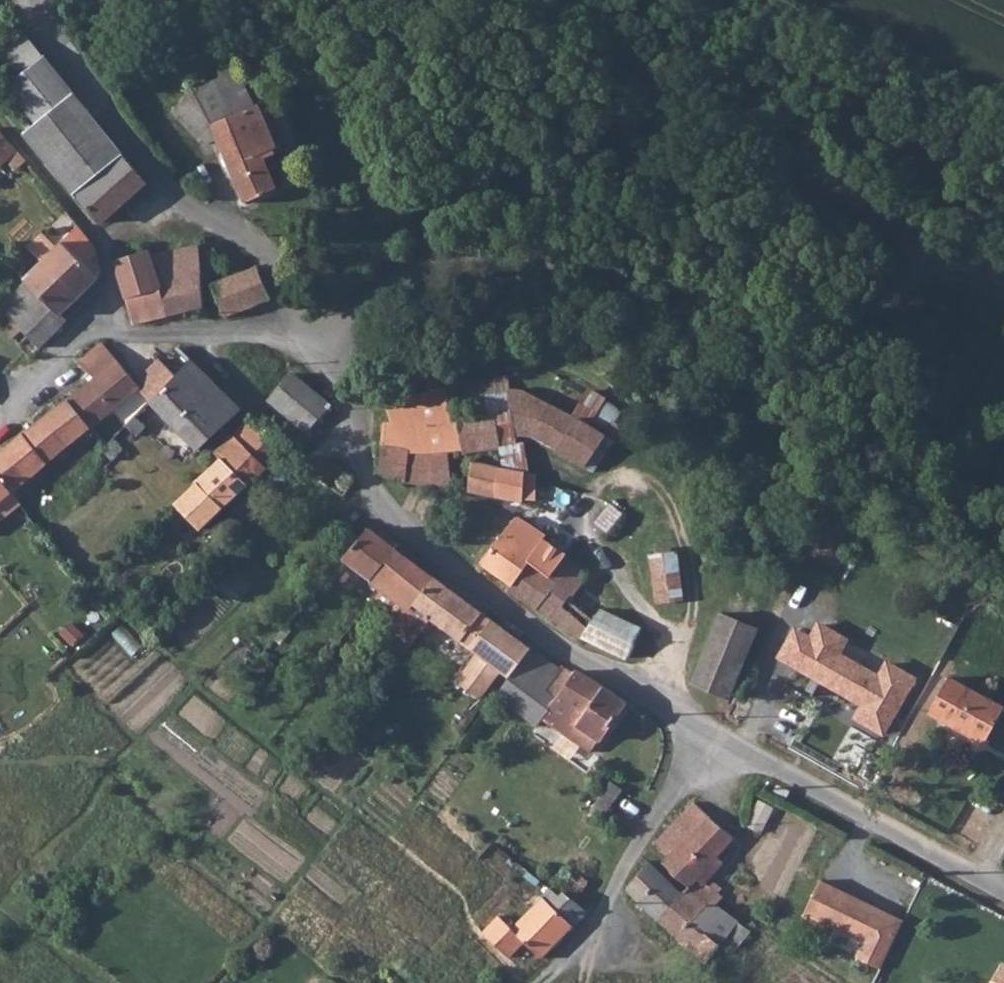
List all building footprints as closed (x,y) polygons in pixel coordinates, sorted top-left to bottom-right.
[(80,195),(104,221),(127,201),(151,180),(28,33),(5,52),(23,73),(9,85),(39,121),(27,132),(80,195)] [(215,81),(219,79),(245,69),(240,56),(217,64),(217,67),(211,69),(215,81)] [(219,79),(236,115),(251,108),(249,101),(256,98),(245,69),(219,79)] [(213,124),(236,115),(219,79),(215,81),(197,88),(213,124)] [(251,108),(236,115),(213,124),(197,88),(175,111),(204,143),(216,136),(235,179),(269,166),(265,156),(256,137),(272,130),(262,108),(258,104),(256,98),(249,101),(251,108)] [(18,148),(9,138),(0,127),(0,156),(2,154),(7,159),(9,161),(17,170),(28,160),(18,148)] [(256,137),(265,156),(281,149),(272,130),(256,137)] [(1,168),(9,161),(7,159),(2,154),(0,156),(0,167),(1,168)] [(278,187),(269,166),(235,179),(245,200),(278,187)] [(100,245),(81,222),(23,278),(26,281),(60,315),(62,312),(99,277),(97,275),(102,270),(100,245)] [(162,280),(170,313),(205,305),(203,272),(202,243),(153,253),(162,280)] [(135,321),(170,313),(162,280),(153,253),(151,247),(132,252),(114,258),(135,321)] [(273,297),(260,266),(213,284),(220,301),(225,316),(273,297)] [(26,281),(1,307),(13,320),(5,328),(15,337),(23,329),(30,335),(41,345),(67,319),(62,312),(60,315),(26,281)] [(96,375),(71,396),(92,424),(139,386),(140,385),(124,366),(107,345),(103,341),(78,361),(96,375)] [(150,374),(165,359),(146,342),(124,366),(140,385),(139,386),(148,398),(161,386),(150,374)] [(192,357),(178,370),(165,359),(150,374),(161,386),(148,398),(198,447),(243,407),(192,357)] [(332,404),(291,371),(268,399),(308,433),(332,404)] [(485,378),(491,413),(499,411),(504,446),(520,445),(520,435),(517,435),(511,387),(514,387),(512,373),(485,378)] [(460,421),(491,413),(485,378),(448,384),(454,423),(460,421)] [(452,450),(465,447),(460,421),(454,423),(448,384),(388,401),(393,421),(429,422),(435,449),(435,451),(451,447),(452,450)] [(520,435),(535,434),(552,401),(525,387),(514,387),(511,387),(517,435),(520,435)] [(71,396),(46,413),(70,442),(92,424),(71,396)] [(535,434),(547,440),(564,408),(552,401),(535,434)] [(610,433),(564,408),(547,440),(589,465),(601,448),(609,452),(619,438),(610,433)] [(499,411),(491,413),(460,421),(465,447),(466,451),(474,449),(489,446),(504,446),(499,411)] [(49,460),(70,442),(46,413),(24,430),(49,460)] [(136,435),(145,425),(134,414),(124,424),(136,435)] [(251,417),(234,435),(268,469),(287,450),(251,417)] [(429,422),(393,421),(386,421),(384,443),(432,449),(435,449),(429,422)] [(0,450),(0,475),(12,491),(49,460),(24,430),(0,450)] [(175,502),(202,529),(230,504),(259,477),(268,469),(234,435),(218,451),(223,457),(196,480),(197,482),(175,502)] [(102,449),(113,458),(123,448),(112,438),(107,443),(102,449)] [(407,475),(407,479),(436,483),(432,449),(384,443),(381,470),(407,475)] [(435,449),(432,449),(436,483),(455,486),(452,450),(451,447),(435,451),(435,449)] [(356,475),(331,461),(321,481),(345,494),(356,475)] [(502,466),(474,461),(471,490),(498,496),(502,466)] [(523,501),(526,485),(527,471),(502,466),(498,496),(523,501)] [(527,471),(526,485),(538,487),(540,473),(527,471)] [(12,491),(0,475),(0,500),(12,491)] [(0,500),(0,520),(20,502),(12,491),(0,500)] [(530,561),(540,567),(542,568),(557,545),(544,536),(546,532),(519,513),(482,564),(511,585),(513,586),(530,561)] [(346,555),(374,575),(396,545),(372,527),(349,551),(346,555)] [(401,620),(384,644),(402,658),(405,653),(413,643),(431,618),(432,616),(415,604),(436,575),(396,545),(374,575),(368,585),(378,591),(373,599),(401,620)] [(568,552),(557,545),(542,568),(553,575),(566,554),(568,552)] [(685,600),(680,549),(653,551),(658,602),(685,600)] [(553,575),(542,568),(540,567),(520,596),(547,614),(554,619),(581,589),(585,583),(591,575),(566,554),(553,575)] [(509,589),(520,596),(540,567),(530,561),(513,586),(511,585),(509,589)] [(432,616),(431,618),(442,626),(463,640),(483,612),(436,575),(415,604),(432,616)] [(610,600),(601,594),(585,583),(581,589),(554,619),(574,634),(581,640),(586,632),(585,630),(602,607),(605,609),(610,600)] [(628,656),(634,640),(617,632),(623,618),(605,609),(602,607),(585,630),(586,632),(596,643),(628,656)] [(729,698),(759,628),(722,612),(693,683),(729,698)] [(484,656),(492,661),(501,650),(514,635),(516,632),(492,617),(470,646),(484,656)] [(413,643),(423,651),(430,642),(442,626),(431,618),(413,643)] [(640,626),(623,618),(617,632),(634,640),(640,626)] [(788,624),(768,658),(855,708),(847,721),(880,740),(914,681),(882,662),(873,677),(835,655),(844,640),(811,621),(804,633),(788,624)] [(501,650),(510,656),(522,640),(514,635),(501,650)] [(530,645),(522,640),(510,656),(517,661),(530,645)] [(521,664),(497,693),(538,722),(546,712),(559,694),(548,687),(561,667),(533,647),(521,664)] [(510,656),(501,650),(492,661),(484,656),(471,675),(486,685),(510,656)] [(521,664),(517,661),(510,656),(486,685),(494,691),(497,693),(521,664)] [(564,663),(561,667),(548,687),(559,694),(546,712),(566,726),(572,718),(601,738),(629,701),(579,668),(577,671),(564,663)] [(985,738),(1003,704),(948,676),(929,712),(949,722),(951,720),(985,738)] [(592,750),(601,738),(572,718),(566,726),(546,712),(538,722),(559,737),(564,729),(592,750)] [(593,810),(596,811),(605,818),(625,789),(613,780),(593,810)] [(700,876),(718,856),(734,837),(696,802),(658,842),(670,853),(663,862),(675,874),(689,887),(659,921),(678,938),(707,905),(718,905),(725,896),(708,882),(700,876)] [(708,882),(725,862),(718,856),(700,876),(708,882)] [(664,873),(650,861),(625,889),(638,901),(664,873)] [(749,885),(755,875),(743,869),(738,879),(749,885)] [(558,892),(572,903),(577,898),(590,879),(579,872),(566,891),(558,892)] [(671,879),(664,873),(638,901),(659,921),(689,887),(675,874),(671,879)] [(769,893),(773,885),(762,879),(758,886),(769,893)] [(815,883),(799,918),(857,945),(850,959),(875,970),(898,922),(815,883)] [(558,892),(552,887),(512,929),(526,942),(542,957),(573,927),(589,910),(577,898),(572,903),(558,892)] [(722,907),(717,907),(718,905),(707,905),(678,938),(706,963),(713,955),(723,961),(731,950),(721,943),(738,920),(722,907)] [(499,917),(493,923),(522,947),(526,942),(512,929),(499,917)] [(754,930),(757,925),(753,921),(749,927),(754,930)] [(522,947),(493,923),(483,935),(510,960),(522,947)] [(990,982),(1003,982),(1003,961),(990,982)]
